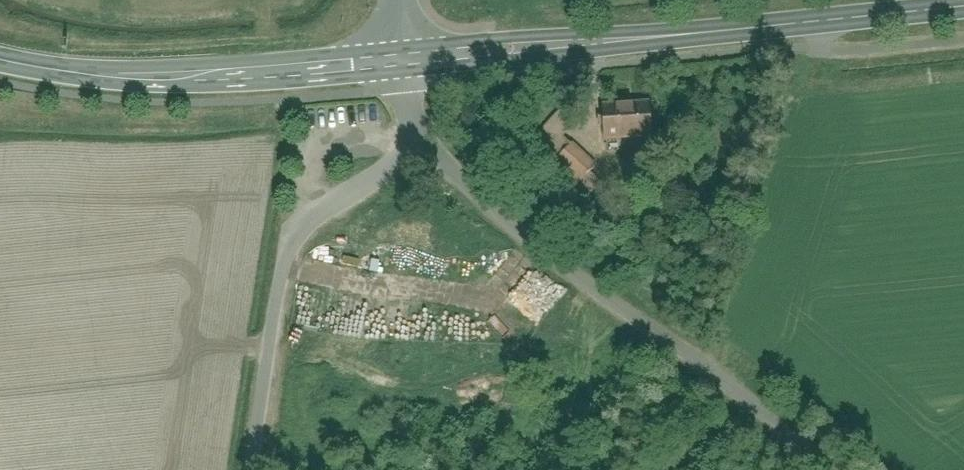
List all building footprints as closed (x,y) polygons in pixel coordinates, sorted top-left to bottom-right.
[(653,139),(651,97),(602,100),(604,141),(653,139)] [(599,161),(573,139),(552,163),(577,186),(599,161)]
